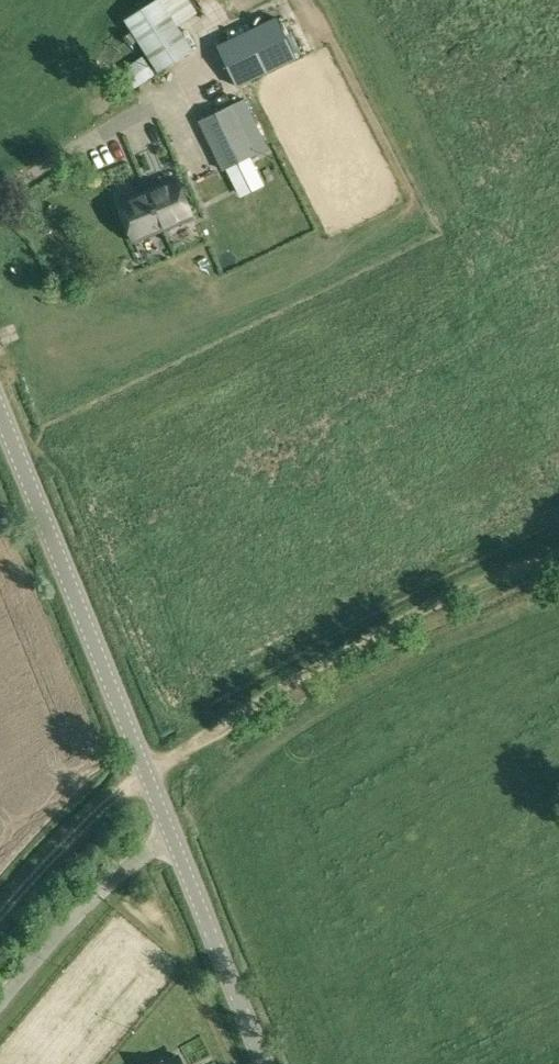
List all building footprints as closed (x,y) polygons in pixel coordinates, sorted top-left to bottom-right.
[(187,0),(155,0),(126,19),(160,72),(193,50),(177,24),(195,13),(187,0)] [(277,17),(217,46),(237,86),(296,57),(277,17)] [(121,71),(132,88),(155,74),(144,56),(121,71)] [(234,104),(200,121),(224,170),(258,153),(234,104)] [(287,149),(235,170),(251,208),(303,187),(287,149)] [(159,185),(160,187),(148,192),(164,229),(192,217),(176,178),(159,185)] [(136,195),(119,202),(135,241),(164,229),(148,192),(137,197),(136,195)] [(179,1055),(163,1063),(162,1062),(158,1063),(183,1063),(179,1055)]
